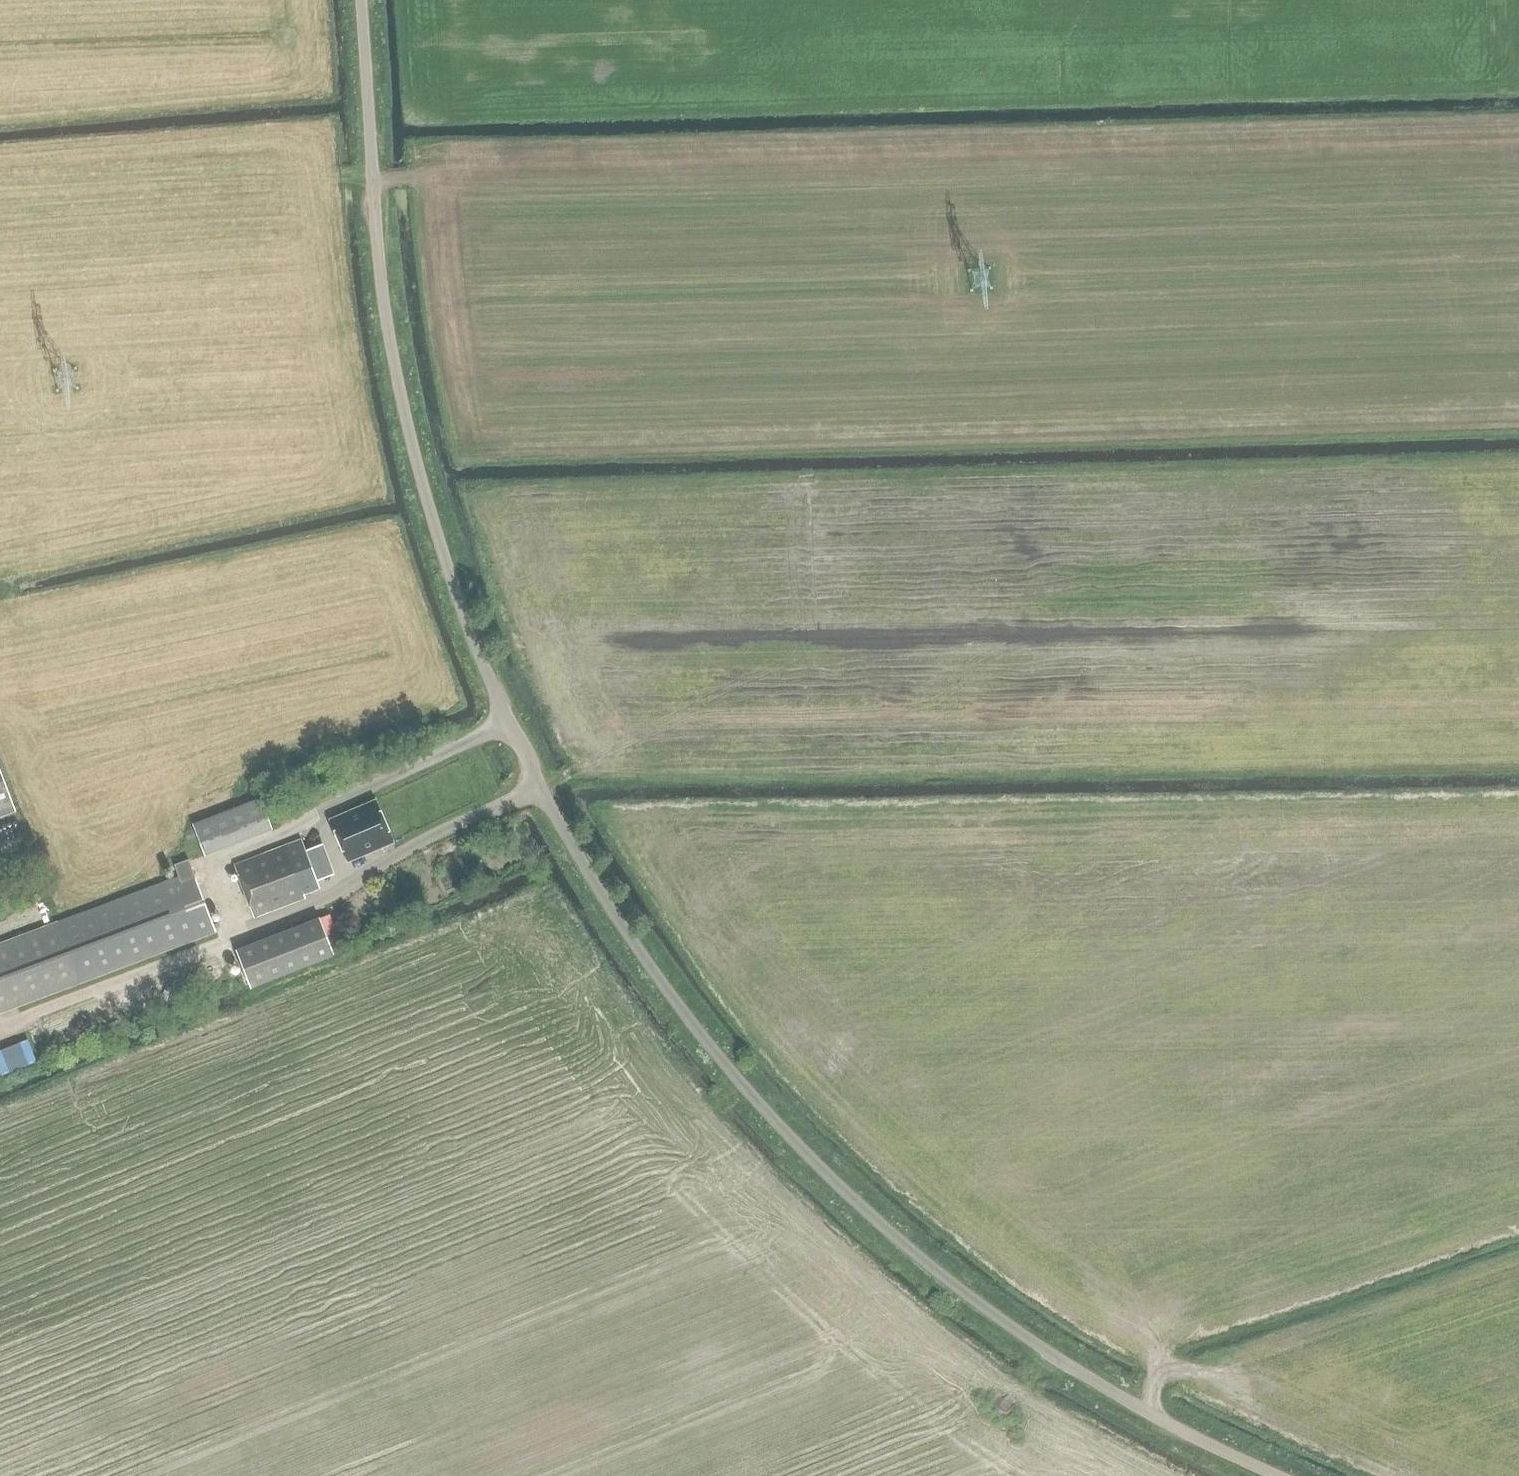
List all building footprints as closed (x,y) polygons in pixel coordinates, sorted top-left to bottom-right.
[(15,810),(0,770),(0,816),(15,810)] [(260,798),(192,824),(204,855),(272,829),(260,798)] [(375,801),(331,820),(348,861),(392,842),(375,801)] [(302,839),(234,865),(254,918),(305,898),(304,894),(320,888),(302,839)] [(216,933),(189,860),(175,866),(179,878),(0,944),(0,1013),(216,933)] [(479,863),(470,868),(475,879),(485,874),(479,863)] [(320,918),(236,951),(250,988),(334,955),(320,918)]
